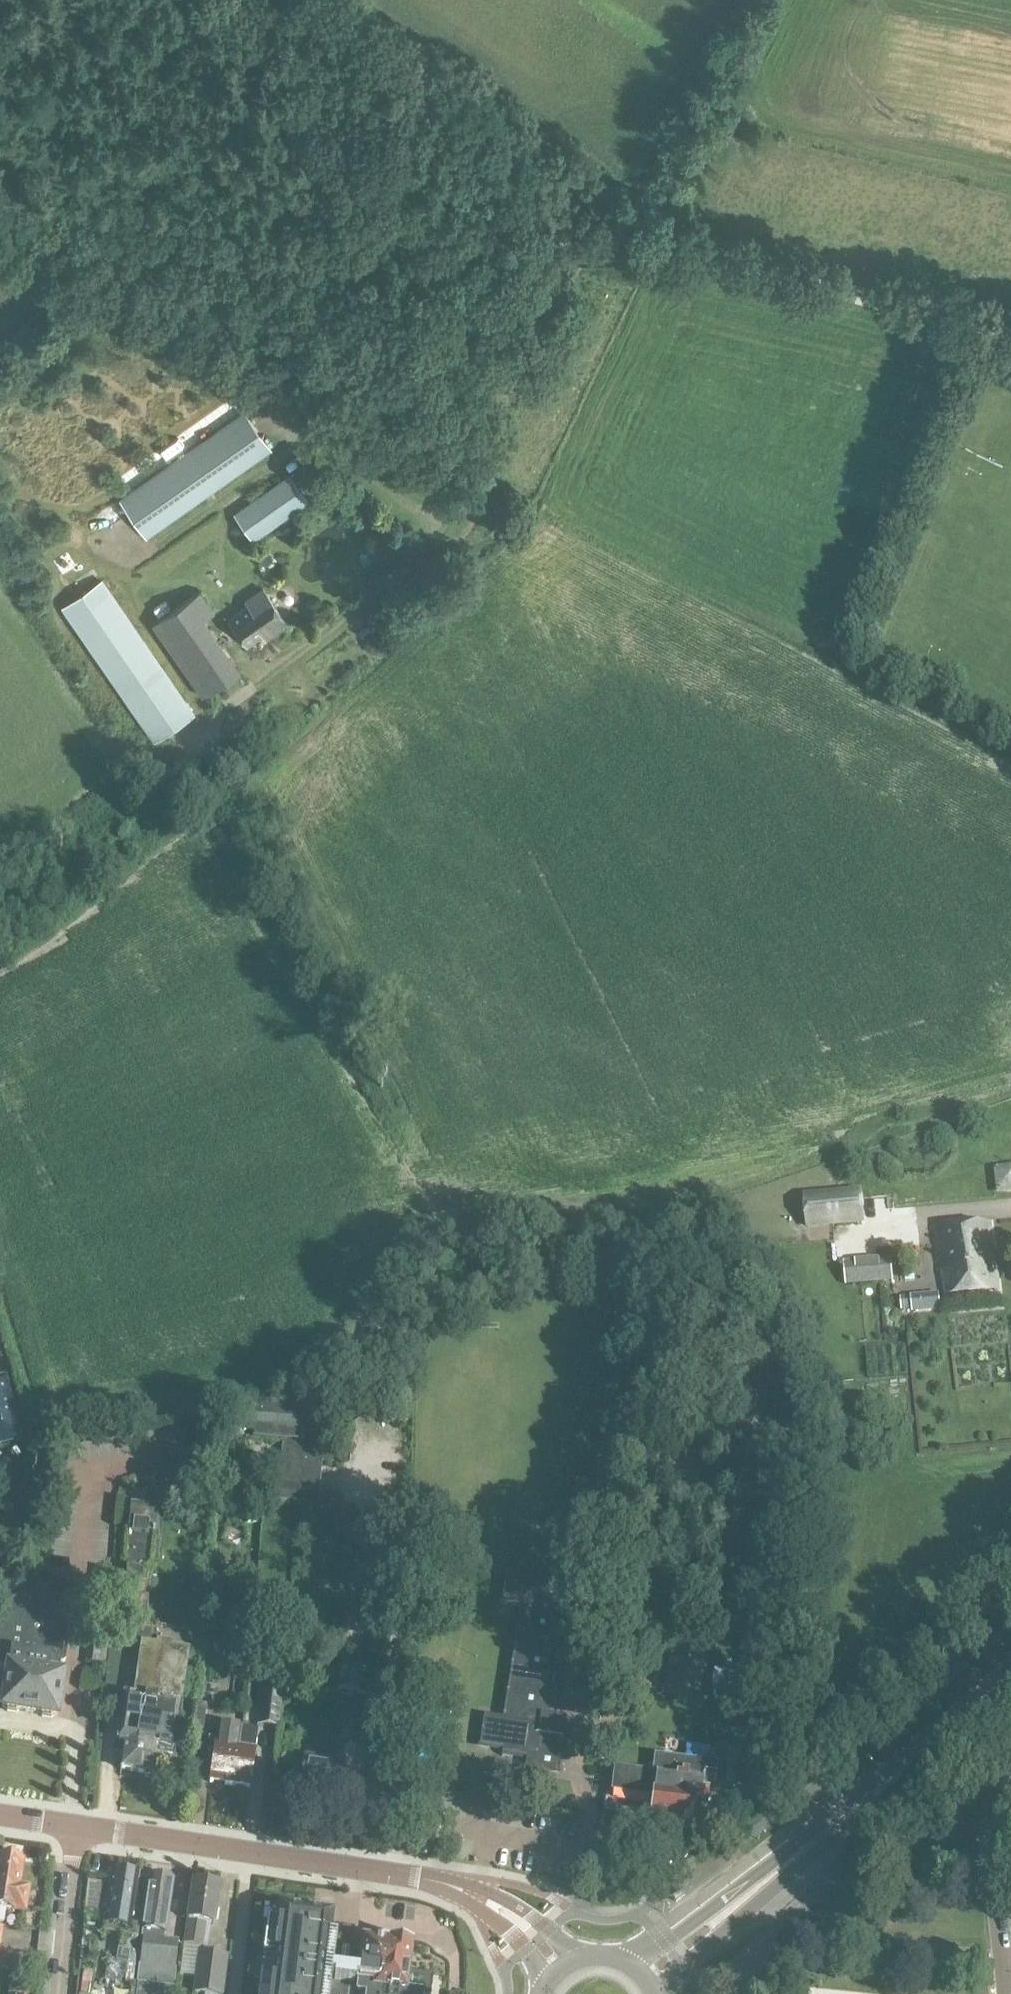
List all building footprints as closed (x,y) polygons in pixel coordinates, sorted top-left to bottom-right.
[(147,538),(273,449),(245,410),(119,499),(147,538)] [(234,513),(254,541),(309,501),(289,473),(234,513)] [(103,579),(62,607),(154,743),(195,715),(103,579)] [(248,646),(264,635),(266,638),(288,623),(263,588),(242,604),(245,608),(230,619),(248,646)] [(200,591),(152,625),(203,698),(240,671),(203,618),(213,611),(200,591)] [(1004,1177),(1010,1176),(1010,1162),(1002,1163),(1004,1177)] [(808,1228),(864,1222),(861,1192),(805,1197),(808,1228)] [(991,1224),(937,1231),(945,1297),(1000,1289),(991,1224)] [(880,1260),(845,1263),(846,1268),(847,1283),(847,1286),(882,1283),(880,1260)] [(939,1311),(938,1294),(911,1296),(911,1298),(913,1311),(914,1311),(914,1313),(939,1311)] [(911,1298),(901,1298),(902,1312),(913,1311),(911,1298)] [(17,1440),(11,1412),(4,1381),(0,1382),(0,1443),(17,1440)] [(286,1413),(250,1410),(249,1432),(256,1433),(255,1441),(268,1441),(269,1433),(284,1435),(286,1413)] [(300,1413),(298,1436),(304,1436),(306,1413),(300,1413)] [(229,1417),(214,1441),(213,1458),(215,1459),(238,1423),(229,1417)] [(232,1476),(230,1494),(297,1502),(299,1484),(232,1476)] [(131,1505),(126,1505),(120,1567),(147,1569),(147,1577),(152,1578),(154,1578),(156,1564),(159,1564),(161,1542),(158,1542),(159,1538),(162,1538),(165,1509),(131,1505)] [(248,1512),(248,1523),(258,1524),(259,1513),(248,1512)] [(120,1567),(113,1644),(136,1648),(138,1634),(141,1634),(143,1621),(147,1621),(149,1601),(150,1601),(152,1578),(147,1577),(147,1569),(120,1567)] [(96,1570),(92,1608),(112,1610),(116,1572),(96,1570)] [(482,1715),(477,1748),(503,1752),(503,1756),(527,1760),(528,1760),(527,1766),(559,1771),(567,1719),(556,1717),(574,1601),(558,1598),(546,1596),(548,1582),(504,1575),(499,1603),(521,1607),(504,1719),(482,1715)] [(59,1674),(61,1663),(62,1663),(65,1660),(67,1647),(64,1643),(70,1596),(54,1595),(54,1599),(50,1598),(51,1589),(47,1585),(39,1584),(38,1588),(31,1587),(30,1596),(20,1595),(8,1603),(7,1613),(0,1612),(0,1665),(9,1667),(3,1708),(57,1716),(64,1675),(59,1674)] [(275,1591),(265,1598),(270,1605),(275,1605),(282,1600),(275,1591)] [(671,1642),(670,1650),(663,1689),(700,1695),(708,1648),(671,1642)] [(122,1699),(115,1742),(127,1744),(123,1770),(161,1776),(162,1773),(172,1775),(174,1760),(172,1759),(188,1656),(143,1649),(136,1691),(123,1690),(122,1699)] [(279,1728),(283,1691),(263,1689),(258,1725),(279,1728)] [(197,1704),(193,1729),(204,1731),(207,1706),(197,1704)] [(210,1737),(209,1751),(215,1752),(210,1782),(233,1785),(240,1750),(243,1728),(218,1724),(217,1738),(210,1737)] [(240,1750),(233,1785),(250,1788),(256,1752),(259,1730),(243,1727),(243,1728),(240,1750)] [(330,1743),(326,1764),(305,1760),(300,1796),(318,1799),(318,1796),(338,1799),(346,1746),(330,1743)] [(615,1769),(613,1791),(653,1795),(651,1817),(671,1819),(671,1825),(681,1826),(681,1829),(701,1831),(705,1796),(713,1797),(717,1764),(656,1757),(654,1774),(615,1769)] [(0,1857),(0,1922),(4,1923),(6,1909),(16,1910),(16,1909),(25,1911),(29,1888),(19,1886),(23,1861),(0,1857)] [(108,1907),(104,1930),(138,1935),(140,1916),(134,1915),(135,1910),(133,1910),(138,1875),(113,1871),(108,1907)] [(174,1880),(151,1877),(142,1935),(165,1938),(174,1880)] [(186,1922),(188,1922),(184,1944),(203,1947),(207,1925),(214,1926),(220,1887),(192,1882),(186,1922)] [(363,1946),(354,1942),(355,1934),(342,1932),(342,1937),(331,1933),(333,1917),(280,1910),(279,1921),(268,1920),(263,1957),(274,1959),(272,1979),(261,1978),(259,1993),(431,1993),(434,1975),(408,1972),(411,1946),(391,1944),(391,1945),(363,1942),(363,1946)] [(137,1983),(174,1987),(178,1939),(165,1938),(144,1936),(140,1965),(139,1965),(137,1983)] [(192,1993),(197,1993),(224,1993),(229,1956),(198,1952),(196,1962),(195,1973),(192,1993)] [(137,1993),(173,1993),(174,1988),(138,1984),(137,1993)]
